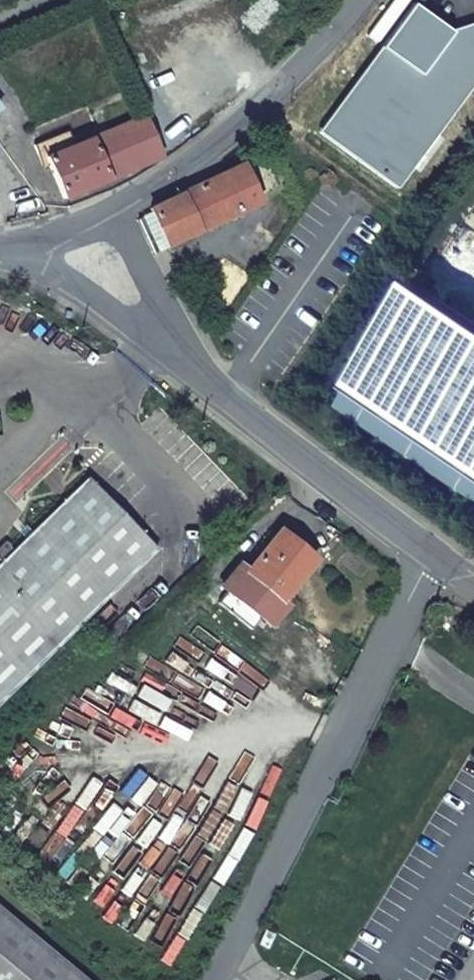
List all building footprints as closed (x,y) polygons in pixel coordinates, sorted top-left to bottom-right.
[(318,133),(396,190),(473,83),(473,24),(452,32),(412,5),(318,133)] [(64,199),(131,170),(123,152),(153,138),(145,117),(75,147),(69,134),(41,145),(64,199)] [(123,152),(131,170),(161,158),(153,138),(123,152)] [(273,196),(257,161),(150,212),(167,248),(273,196)] [(344,396),(473,486),(473,317),(435,290),(344,396)] [(22,680),(157,549),(88,478),(12,551),(8,547),(0,554),(0,658),(22,680)] [(261,636),(314,680),(327,664),(319,657),(366,597),(321,559),(285,605),(280,601),(313,560),(295,546),(298,541),(282,529),(248,569),(241,563),(221,588),(269,627),(261,636)] [(22,680),(0,658),(0,701),(22,680)] [(146,668),(144,667),(136,676),(196,727),(204,717),(146,668)] [(196,727),(136,676),(113,704),(172,755),(196,727)] [(0,908),(0,979),(86,979),(0,908)]
